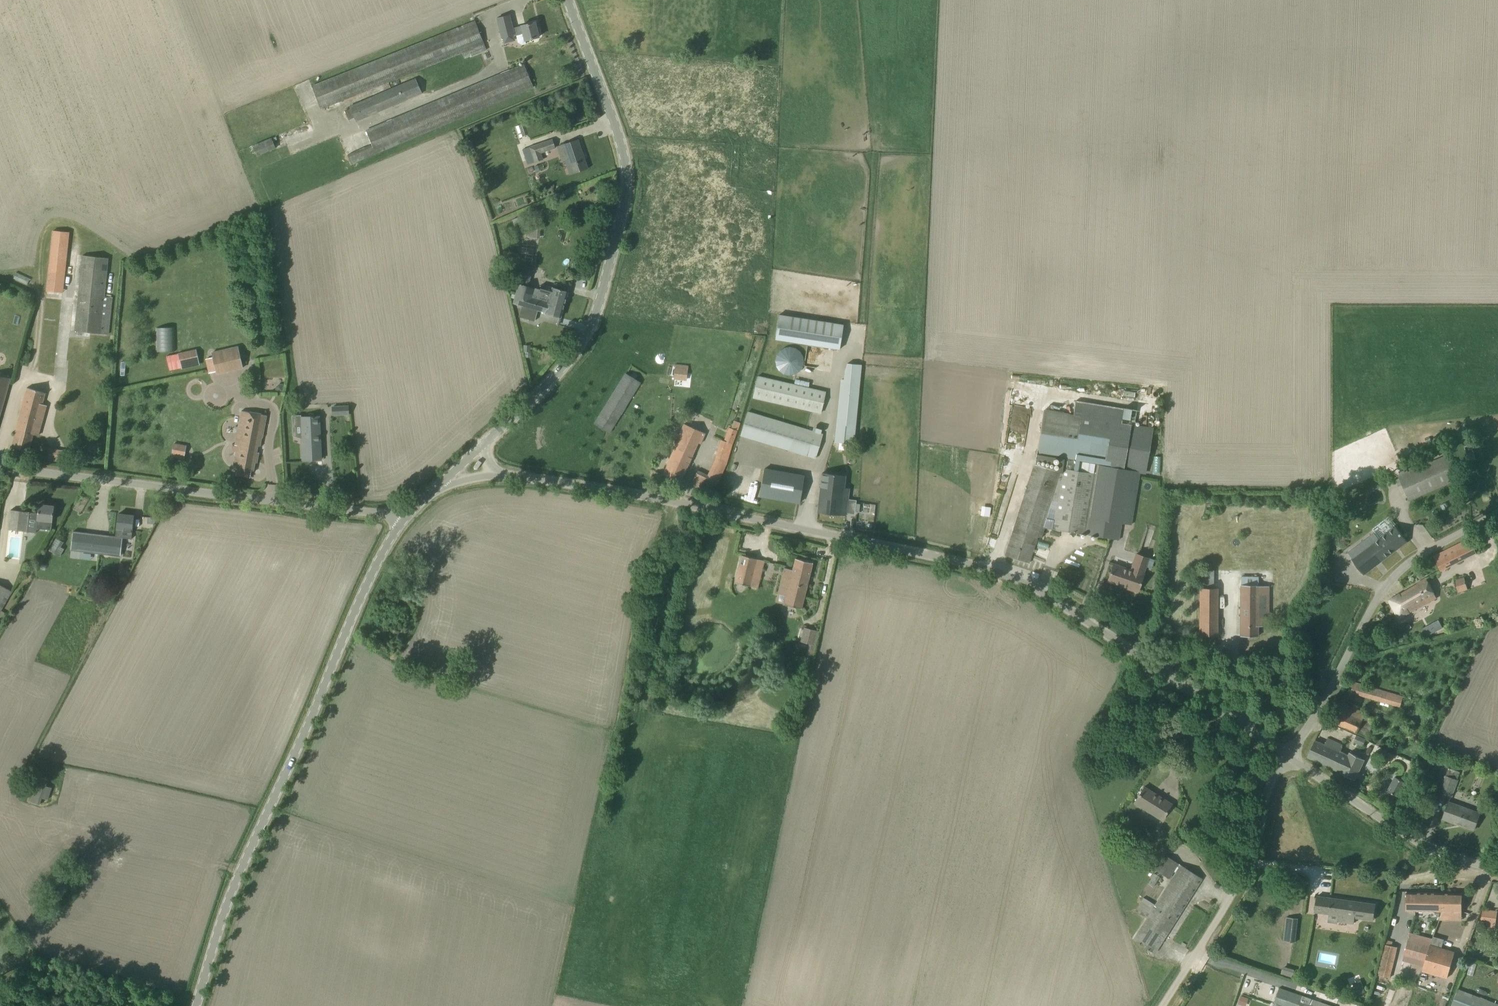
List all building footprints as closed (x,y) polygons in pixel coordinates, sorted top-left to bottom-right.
[(525,43),(525,40),(538,37),(538,35),(539,34),(538,30),(536,29),(534,22),(521,25),(521,26),(512,28),(509,15),(496,18),(501,37),(513,34),(514,36),(516,35),(518,42),(522,44),(525,43)] [(486,49),(484,43),(475,21),(311,86),(320,109),(462,52),(464,58),(486,49)] [(372,144),(348,155),(347,155),(350,163),(533,87),(523,65),(366,131),(372,144)] [(416,78),(371,97),(349,107),(355,121),(422,93),(416,78)] [(253,145),(257,155),(276,147),(272,138),(253,145)] [(552,139),(529,147),(522,149),(527,164),(542,159),(540,153),(555,148),(552,139)] [(471,140),(465,142),(468,150),(473,148),(471,140)] [(562,145),(567,159),(572,173),(587,168),(584,159),(583,159),(581,155),(582,154),(577,140),(562,145)] [(524,214),(512,220),(514,226),(526,221),(524,214)] [(529,225),(527,237),(540,239),(541,226),(529,225)] [(67,292),(70,230),(52,229),(48,291),(67,292)] [(74,331),(100,333),(109,334),(113,297),(104,296),(108,258),(82,255),(74,331)] [(514,271),(517,272),(514,283),(518,284),(516,293),(531,297),(534,288),(527,286),(529,281),(533,268),(520,264),(516,263),(514,271)] [(541,284),(540,290),(537,299),(548,303),(549,298),(564,303),(568,292),(541,284)] [(561,317),(564,303),(549,298),(548,303),(537,299),(531,297),(516,293),(513,303),(521,305),(518,316),(534,321),(537,310),(545,312),(561,317)] [(843,325),(779,314),(775,339),(839,349),(843,325)] [(773,366),(796,377),(807,356),(785,344),(773,366)] [(212,352),(213,357),(216,370),(217,374),(243,367),(238,345),(212,352)] [(196,349),(178,352),(182,369),(199,365),(196,349)] [(841,380),(835,442),(853,444),(861,365),(847,363),(845,380),(841,380)] [(687,379),(688,367),(675,366),(674,378),(687,379)] [(640,383),(626,373),(594,423),(609,433),(640,383)] [(10,379),(0,376),(0,414),(10,379)] [(758,376),(755,389),(753,397),(820,413),(825,392),(758,376)] [(25,398),(12,447),(28,451),(33,437),(37,438),(40,430),(39,430),(43,415),(46,405),(42,404),(45,393),(27,387),(24,398),(25,398)] [(212,404),(223,404),(224,391),(206,390),(206,396),(212,396),(212,404)] [(1121,523),(1131,525),(1139,472),(1144,473),(1152,428),(1134,425),(1137,410),(1079,401),(1075,400),(1073,414),(1043,409),(1035,463),(1005,555),(1029,563),(1037,537),(1042,538),(1045,528),(1119,540),(1121,523)] [(331,406),(332,415),(349,414),(349,404),(331,406)] [(244,411),(241,411),(240,410),(238,427),(242,427),(238,446),(235,468),(254,471),(255,462),(257,462),(258,452),(256,452),(257,446),(259,446),(261,437),(262,438),(266,415),(244,411)] [(815,457),(822,435),(748,412),(741,435),(815,457)] [(300,417),(302,460),(321,459),(319,416),(300,417)] [(729,427),(724,441),(732,444),(737,430),(740,422),(733,420),(731,428),(729,427)] [(663,474),(680,482),(698,442),(700,443),(705,432),(684,423),(663,474)] [(184,457),(187,445),(174,443),(172,455),(184,457)] [(64,460),(64,448),(50,448),(49,459),(64,460)] [(1448,455),(1399,477),(1399,478),(1395,480),(1398,486),(1402,485),(1408,500),(1458,477),(1448,455)] [(764,469),(760,496),(799,503),(804,475),(764,469)] [(712,493),(718,480),(708,475),(697,470),(691,483),(712,493)] [(822,473),(819,495),(848,499),(849,489),(844,488),(845,476),(822,473)] [(734,491),(733,496),(755,503),(759,488),(746,484),(748,479),(734,475),(730,490),(734,491)] [(817,511),(846,515),(848,499),(819,495),(817,511)] [(8,529),(27,531),(36,532),(36,527),(51,529),(54,506),(39,504),(38,513),(29,512),(29,511),(11,509),(8,529)] [(134,515),(118,514),(116,528),(115,536),(73,531),(71,550),(121,556),(123,537),(121,537),(122,529),(132,530),(132,529),(137,529),(140,527),(140,524),(138,521),(133,521),(134,515)] [(1374,532),(1356,546),(1348,552),(1353,558),(1352,558),(1364,574),(1407,541),(1395,525),(1378,538),(1374,532)] [(1476,552),(1469,538),(1462,541),(1433,556),(1441,570),(1476,552)] [(1123,586),(1123,587),(1137,592),(1143,574),(1148,558),(1136,554),(1133,562),(1136,563),(1133,571),(1113,564),(1107,581),(1118,585),(1118,584),(1123,586)] [(749,586),(756,559),(741,555),(735,582),(749,586)] [(784,568),(778,593),(786,595),(784,604),(801,608),(812,563),(795,558),(792,570),(784,568)] [(1468,578),(1465,579),(1464,577),(1455,580),(1458,591),(1468,588),(1466,585),(1470,584),(1468,578)] [(1429,603),(1438,599),(1426,578),(1417,583),(1417,584),(1389,600),(1399,617),(1429,602),(1429,603)] [(5,612),(1,609),(12,591),(0,584),(0,621),(5,612)] [(1240,636),(1258,636),(1258,626),(1268,626),(1269,586),(1258,586),(1258,585),(1240,585),(1240,636)] [(1199,636),(1217,636),(1217,588),(1199,588),(1199,636)] [(804,628),(801,641),(809,643),(805,658),(811,660),(815,645),(812,644),(815,631),(804,628)] [(1401,706),(1404,696),(1354,682),(1351,692),(1401,706)] [(1367,737),(1375,719),(1365,714),(1366,712),(1344,703),(1336,723),(1367,737)] [(1363,746),(1366,739),(1357,735),(1353,741),(1363,746)] [(1325,744),(1315,740),(1307,756),(1340,772),(1355,779),(1364,759),(1350,752),(1348,755),(1341,751),(1343,745),(1327,738),(1325,744)] [(1451,796),(1460,773),(1448,768),(1440,792),(1451,796)] [(1485,779),(1494,782),(1496,777),(1487,774),(1485,779)] [(37,775),(30,801),(39,803),(41,797),(48,799),(51,787),(46,785),(48,778),(37,775)] [(1398,796),(1405,782),(1394,776),(1387,790),(1398,796)] [(1161,819),(1171,804),(1144,787),(1134,802),(1161,819)] [(1443,818),(1474,830),(1480,813),(1449,802),(1443,818)] [(1202,878),(1164,854),(1155,869),(1171,879),(1155,904),(1143,897),(1135,911),(1147,918),(1133,940),(1154,953),(1202,878)] [(1428,911),(1443,911),(1443,893),(1407,892),(1406,910),(1428,911)] [(1443,893),(1443,911),(1439,919),(1454,919),(1454,911),(1462,911),(1462,893),(1443,893)] [(1376,904),(1317,896),(1314,911),(1339,915),(1338,921),(1354,923),(1355,917),(1373,920),(1376,904)] [(1494,929),(1496,911),(1483,909),(1481,922),(1485,922),(1484,928),(1494,929)] [(1298,918),(1295,918),(1287,917),(1284,941),(1293,942),(1295,942),(1298,918)] [(1377,975),(1385,977),(1390,978),(1397,946),(1392,945),(1393,941),(1386,939),(1377,975)] [(1408,939),(1404,955),(1425,961),(1430,945),(1408,939)] [(1454,952),(1441,949),(1430,945),(1425,961),(1423,970),(1447,977),(1454,952)] [(1285,964),(1283,973),(1294,976),(1296,968),(1285,964)] [(1353,986),(1350,987),(1354,996),(1365,992),(1362,983),(1353,986)] [(1279,988),(1273,1005),(1276,1005),(1333,1005),(1279,988)] [(1457,989),(1451,1005),(1497,1005),(1497,1004),(1457,989)]
